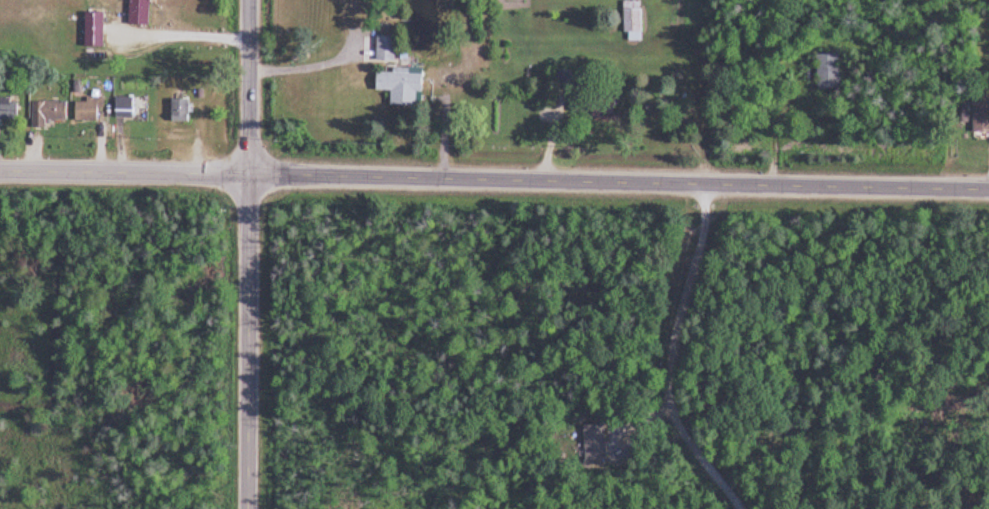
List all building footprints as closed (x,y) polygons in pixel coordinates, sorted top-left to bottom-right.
[(154,0),(133,0),(133,25),(154,25),(154,0)] [(644,41),(644,1),(627,1),(627,41),(644,41)] [(108,12),(89,12),(89,47),(108,47),(108,12)] [(399,37),(380,37),(380,61),(399,61),(399,37)] [(844,89),(844,54),(821,54),(821,89),(844,89)] [(391,72),(391,92),(427,92),(427,72),(391,72)] [(117,117),(137,117),(137,95),(117,95),(117,117)] [(78,120),(105,120),(105,97),(89,97),(89,101),(78,101),(78,120)] [(976,97),(976,132),(988,132),(988,97),(976,97)] [(4,119),(21,119),(21,99),(4,99),(4,119)] [(193,122),(193,99),(174,99),(174,122),(193,122)] [(583,112),(586,103),(578,100),(575,109),(583,112)] [(51,129),(51,121),(71,121),(71,101),(35,101),(35,129),(51,129)]
